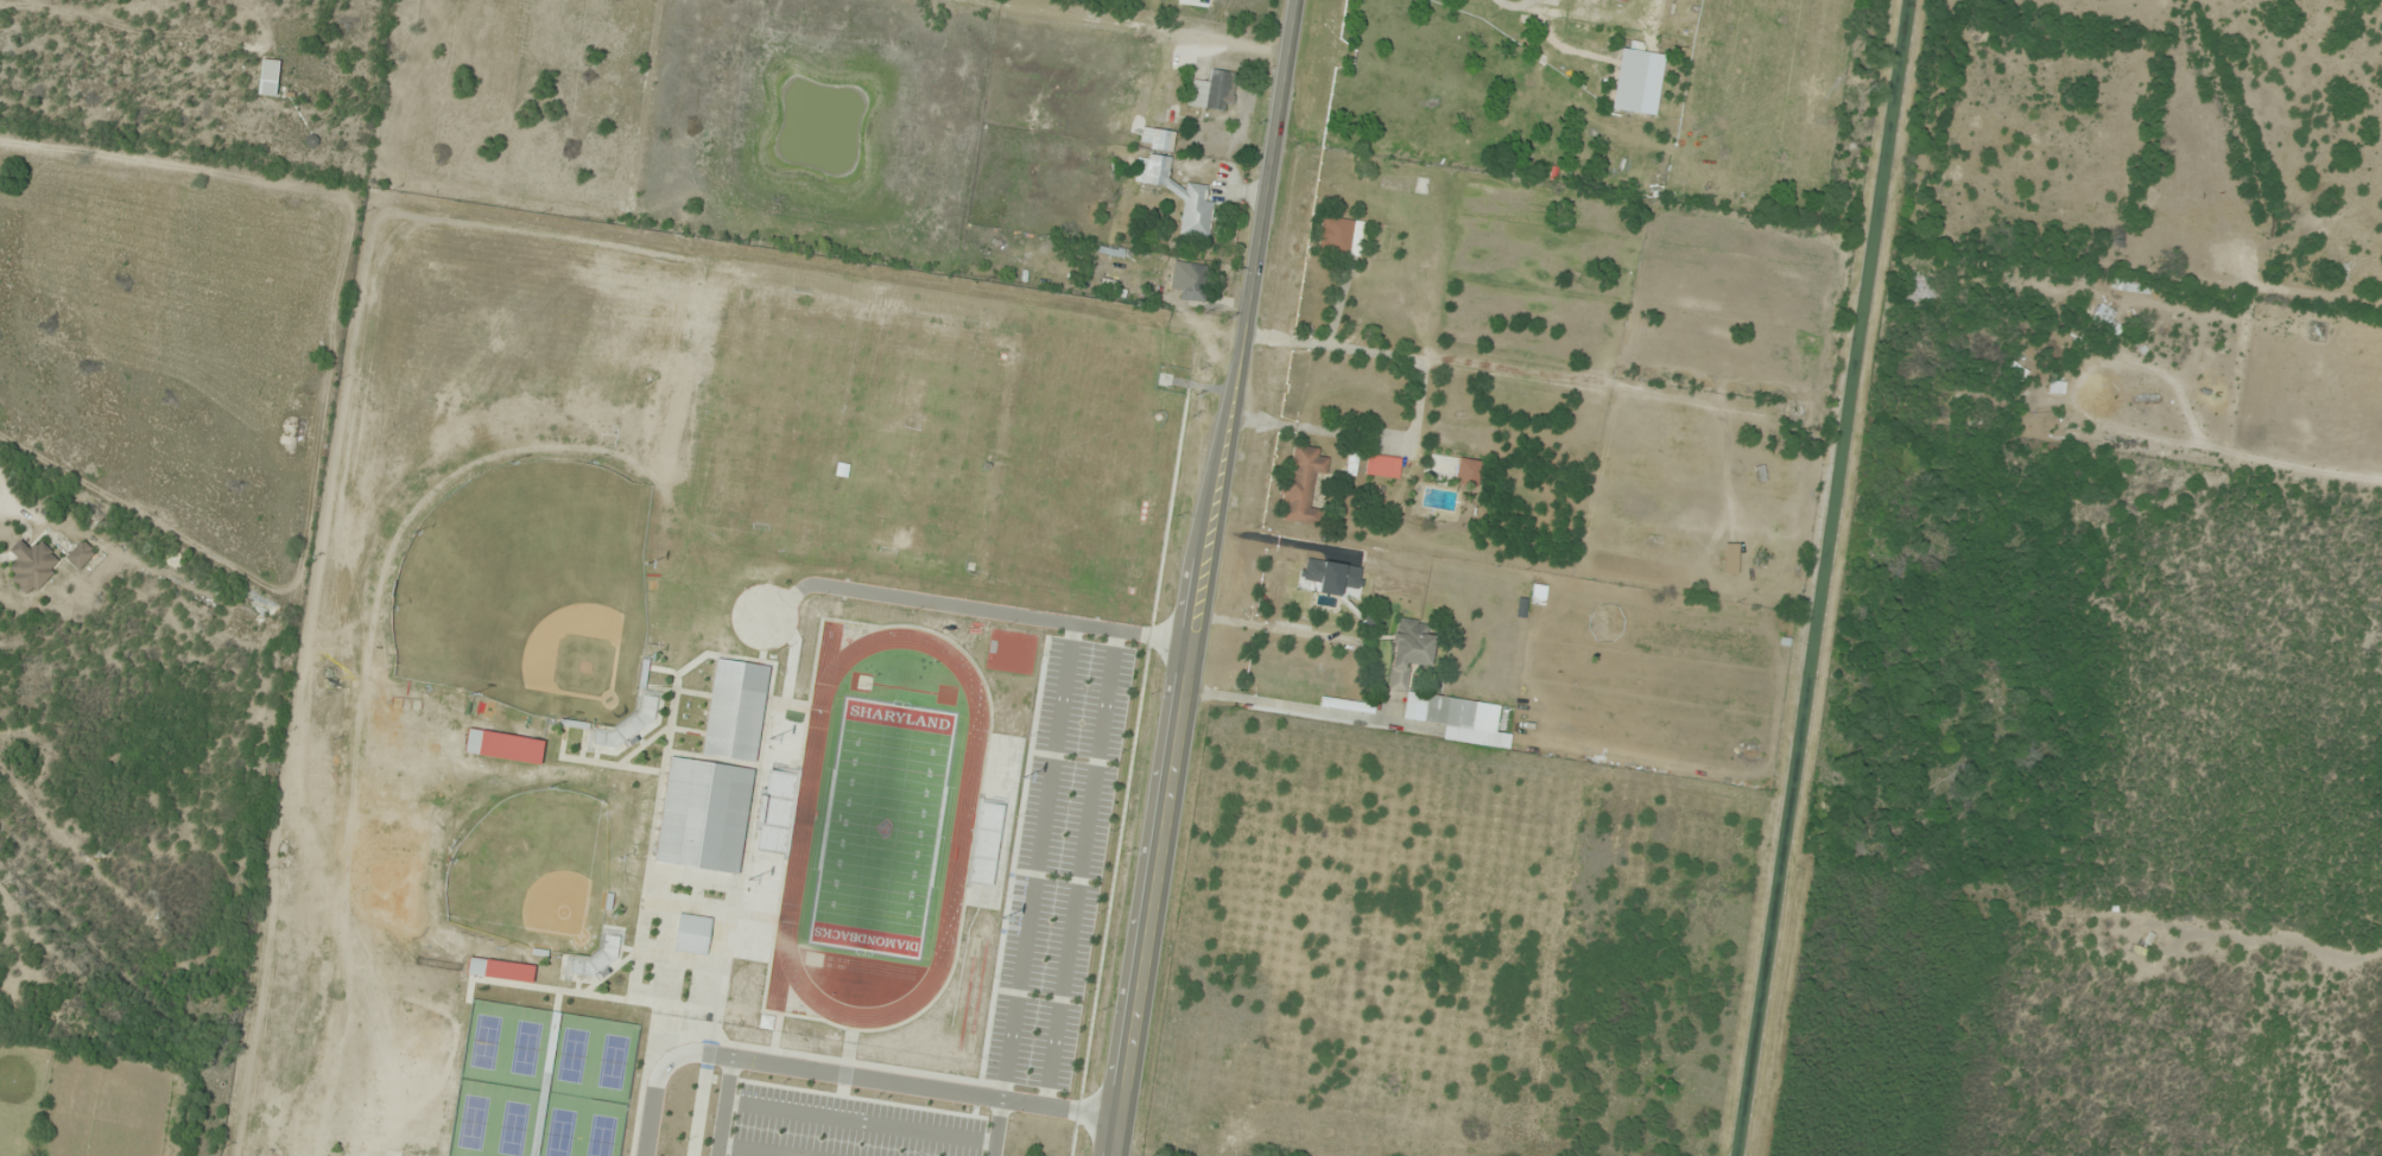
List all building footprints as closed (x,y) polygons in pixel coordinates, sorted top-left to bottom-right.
[(262,95),(275,96),(277,64),(264,63),(262,95)] [(1189,106),(1232,112),(1237,73),(1211,69),(1209,82),(1193,80),(1189,106)] [(1140,146),(1171,155),(1176,135),(1145,126),(1140,146)] [(1209,239),(1214,202),(1205,201),(1207,186),(1187,184),(1187,186),(1168,183),(1172,158),(1141,154),(1137,186),(1186,193),(1180,236),(1209,239)] [(1365,223),(1322,216),(1318,241),(1328,242),(1327,252),(1360,257),(1365,223)] [(1206,266),(1185,265),(1184,301),(1205,302),(1206,266)] [(1280,522),(1320,525),(1321,509),(1312,509),(1314,473),(1328,474),(1329,459),(1319,458),(1320,448),(1295,446),(1292,480),(1283,479),(1280,522)] [(1357,475),(1358,453),(1349,453),(1348,475),(1357,475)] [(1365,475),(1400,479),(1402,458),(1367,454),(1365,475)] [(1425,479),(1478,487),(1482,461),(1428,454),(1425,479)] [(79,571),(96,553),(82,540),(65,559),(79,571)] [(56,552),(14,541),(11,554),(17,556),(9,587),(43,597),(56,552)] [(755,763),(769,667),(716,659),(703,755),(755,763)] [(752,769),(669,759),(656,863),(739,874),(752,769)] [(712,919),(679,914),(673,952),(706,956),(712,919)]
